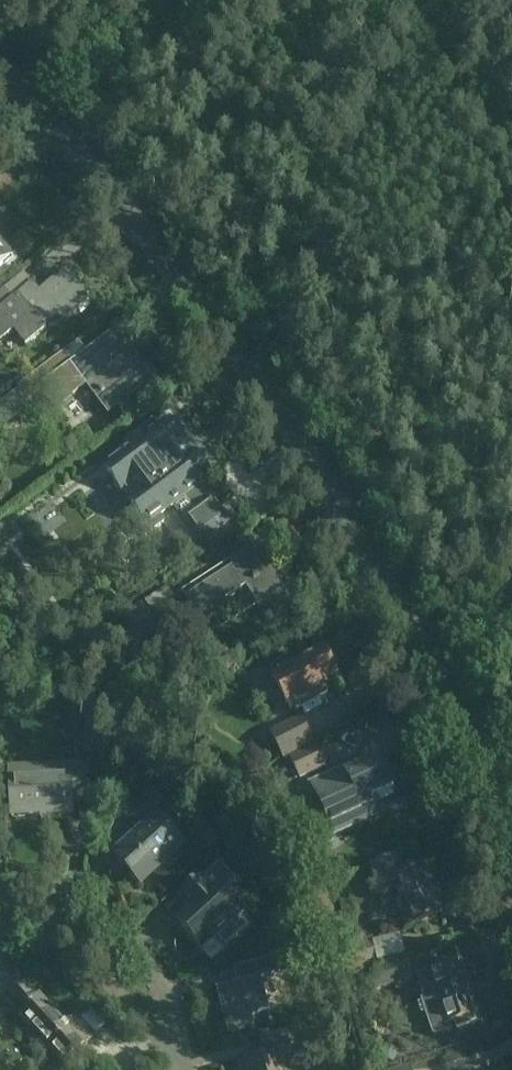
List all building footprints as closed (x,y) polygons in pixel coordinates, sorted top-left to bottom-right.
[(16,256),(0,238),(0,269),(16,256)] [(0,294),(0,343),(16,330),(28,345),(48,328),(45,324),(58,312),(66,322),(91,299),(68,269),(42,291),(34,283),(16,298),(7,288),(0,294)] [(65,355),(23,385),(32,397),(50,384),(63,402),(91,382),(112,411),(157,379),(121,330),(73,365),(65,355)] [(20,390),(0,404),(0,425),(2,428),(32,406),(20,390)] [(177,428),(172,422),(149,438),(148,436),(133,447),(134,449),(108,467),(124,490),(126,488),(133,498),(131,500),(147,522),(186,494),(197,508),(182,519),(199,542),(227,522),(211,498),(209,500),(199,485),(212,476),(184,438),(187,436),(179,426),(177,428)] [(238,567),(200,592),(190,598),(202,617),(212,611),(250,586),(262,605),(292,586),(264,542),(234,562),(238,567)] [(159,621),(182,606),(169,586),(145,600),(153,613),(154,613),(159,621)] [(289,655),(272,664),(276,672),(273,673),(293,710),(330,691),(325,681),(341,674),(326,645),(293,662),(289,655)] [(86,732),(109,731),(117,730),(115,693),(83,695),(85,732),(86,732)] [(285,759),(316,743),(302,716),(271,731),(285,759)] [(317,746),(291,759),(301,779),(327,766),(317,746)] [(376,795),(396,786),(384,757),(350,772),(348,766),(314,781),(322,799),(329,796),(343,830),(384,812),(376,795)] [(72,774),(12,776),(13,815),(76,812),(75,799),(91,798),(89,764),(78,764),(78,760),(72,760),(72,774)] [(149,825),(116,855),(142,884),(186,845),(156,812),(166,803),(155,791),(134,809),(149,825)] [(373,879),(366,882),(370,898),(400,886),(414,923),(447,910),(442,896),(445,895),(441,885),(438,886),(429,862),(408,870),(401,853),(369,865),(373,879)] [(191,906),(174,922),(200,950),(217,935),(226,945),(240,932),(231,922),(240,913),(220,893),(235,880),(219,863),(183,897),(191,906)] [(372,939),(338,949),(346,977),(380,966),(372,939)] [(233,966),(238,982),(219,988),(231,1031),(254,1025),(251,1013),(271,1007),(262,976),(280,971),(275,955),(233,966)] [(378,988),(415,976),(410,961),(373,973),(378,988)] [(460,1027),(479,1021),(477,1015),(479,1014),(462,961),(420,975),(427,998),(425,999),(437,1034),(453,1029),(451,1023),(457,1021),(460,1027)] [(18,979),(8,987),(27,1008),(19,1015),(30,1028),(24,1032),(36,1045),(43,1041),(64,1064),(96,1036),(75,1013),(64,1022),(41,995),(35,998),(18,979)] [(414,1033),(421,1054),(431,1050),(424,1029),(414,1033)] [(238,1066),(239,1069),(284,1069),(280,1056),(293,1052),(287,1030),(261,1037),(267,1058),(264,1059),(263,1056),(254,1058),(255,1061),(238,1066)]
